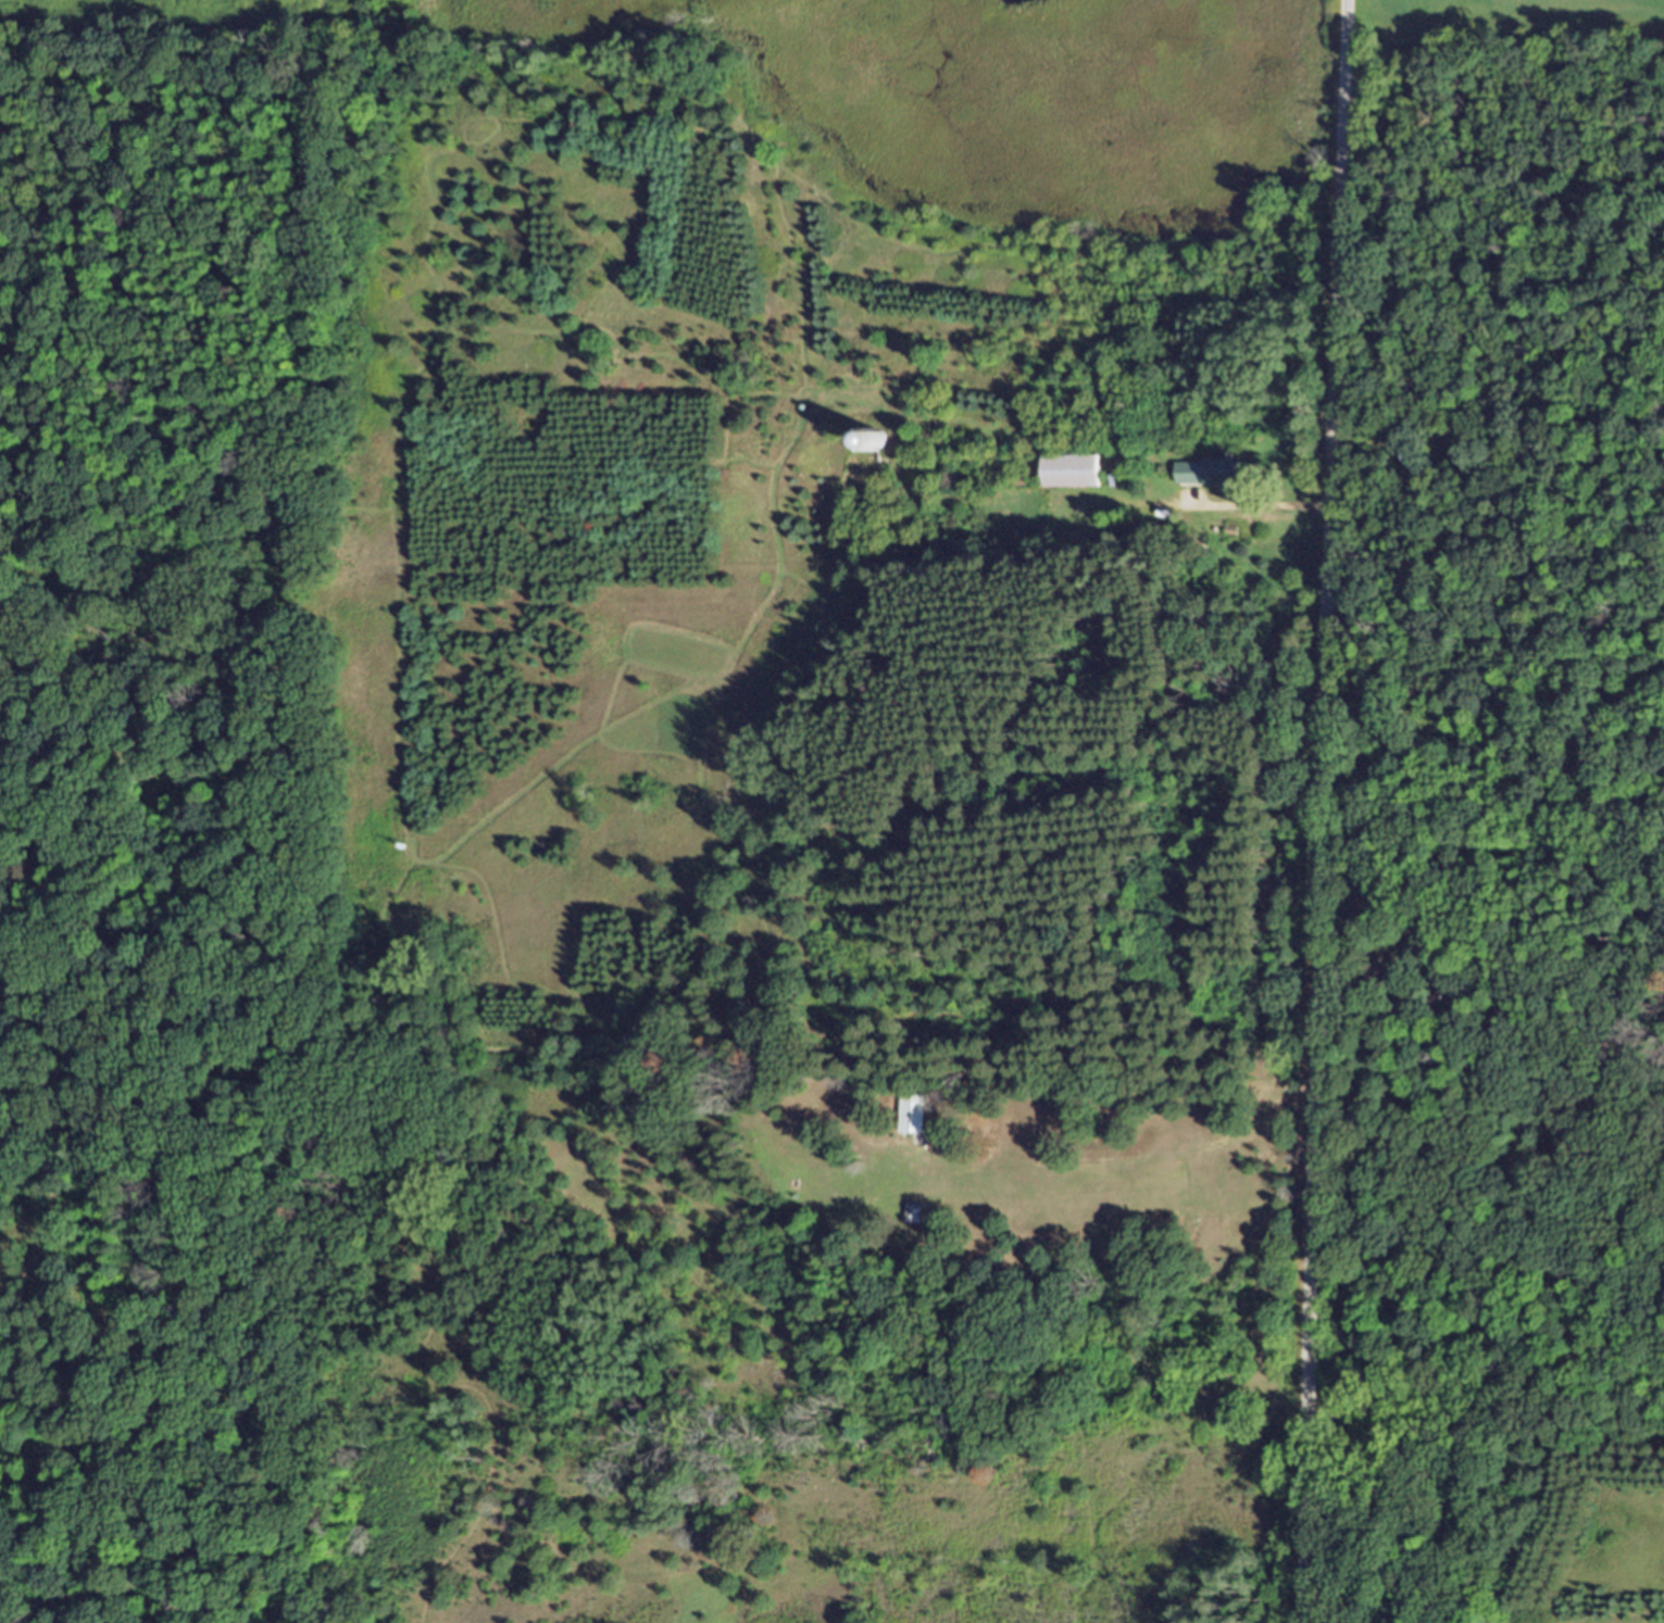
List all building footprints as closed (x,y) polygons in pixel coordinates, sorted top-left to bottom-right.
[(1104,495),(1104,463),(1047,463),(1047,495),(1104,495)] [(1181,468),(1181,494),(1257,494),(1258,468),(1181,468)] [(929,1143),(929,1102),(903,1102),(903,1143),(929,1143)] [(910,1228),(922,1229),(924,1214),(912,1212),(910,1228)]
